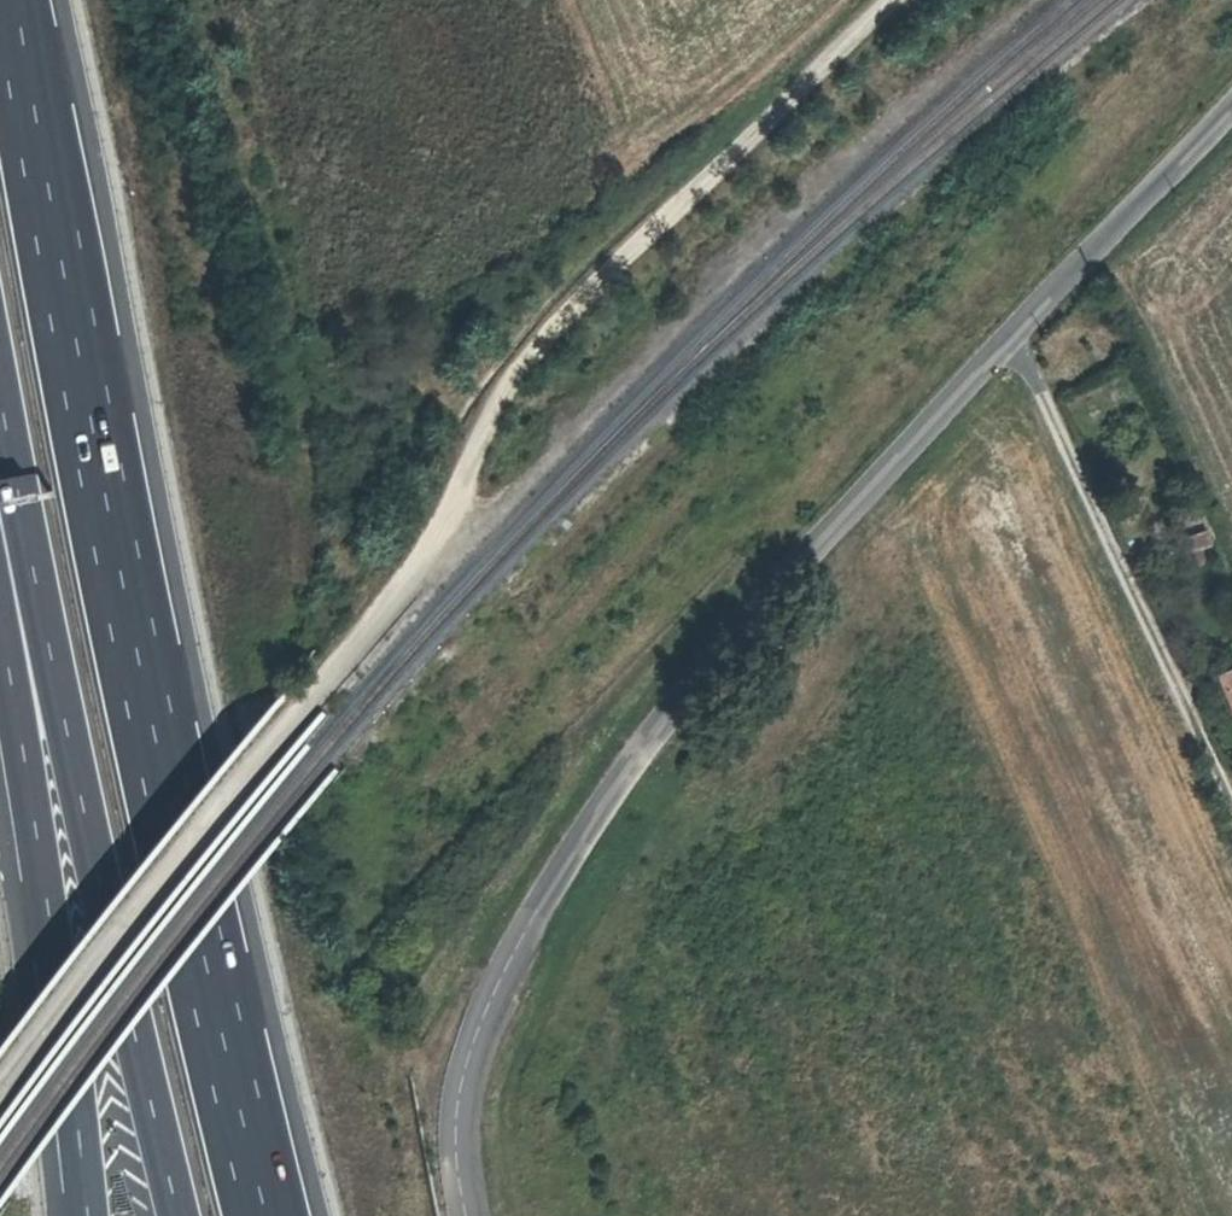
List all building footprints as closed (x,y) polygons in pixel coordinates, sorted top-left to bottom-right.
[(1207,528),(1182,536),(1188,553),(1212,544),(1207,528)] [(1220,677),(1231,705),(1231,671),(1220,677)]
